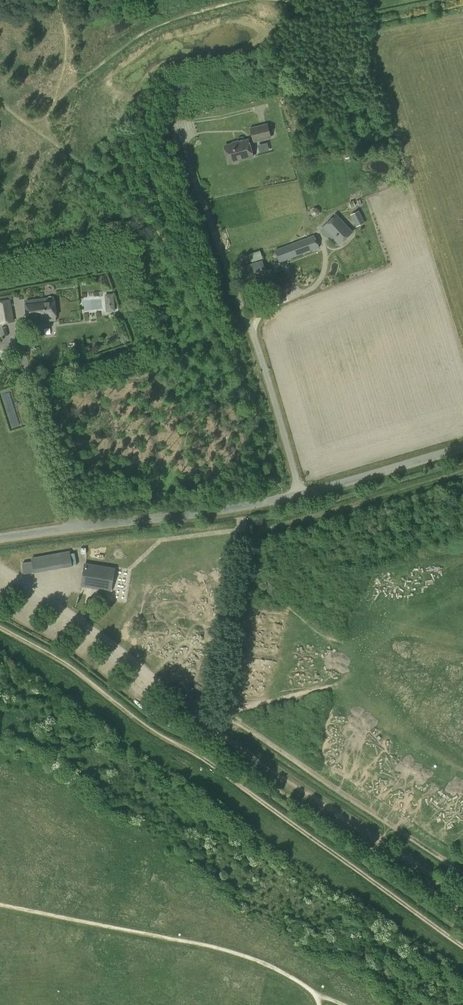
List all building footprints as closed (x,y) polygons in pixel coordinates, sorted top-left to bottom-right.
[(254,141),(271,136),(267,123),(250,128),(254,141)] [(229,163),(253,156),(249,139),(225,146),(229,163)] [(261,144),(262,152),(271,150),(270,142),(261,144)] [(316,207),(312,209),(311,213),(315,216),(319,214),(319,210),(316,207)] [(356,226),(365,222),(359,211),(351,215),(356,226)] [(339,244),(352,232),(336,214),(320,229),(322,231),(328,237),(331,235),(339,244)] [(280,262),(319,247),(315,236),(275,250),(280,262)] [(251,262),(263,259),(260,251),(249,254),(251,262)] [(243,280),(266,272),(262,260),(240,268),(243,280)] [(29,323),(56,320),(53,296),(26,299),(29,323)] [(106,297),(107,307),(114,306),(113,296),(106,297)] [(100,298),(84,299),(85,309),(101,308),(100,298)] [(14,321),(10,300),(0,302),(0,324),(14,321)] [(81,551),(80,559),(88,559),(89,551),(81,551)] [(71,558),(70,554),(61,555),(61,553),(31,558),(32,561),(22,563),(24,574),(34,572),(34,573),(72,566),(72,564),(71,558)] [(104,589),(107,568),(85,565),(82,585),(104,589)]
